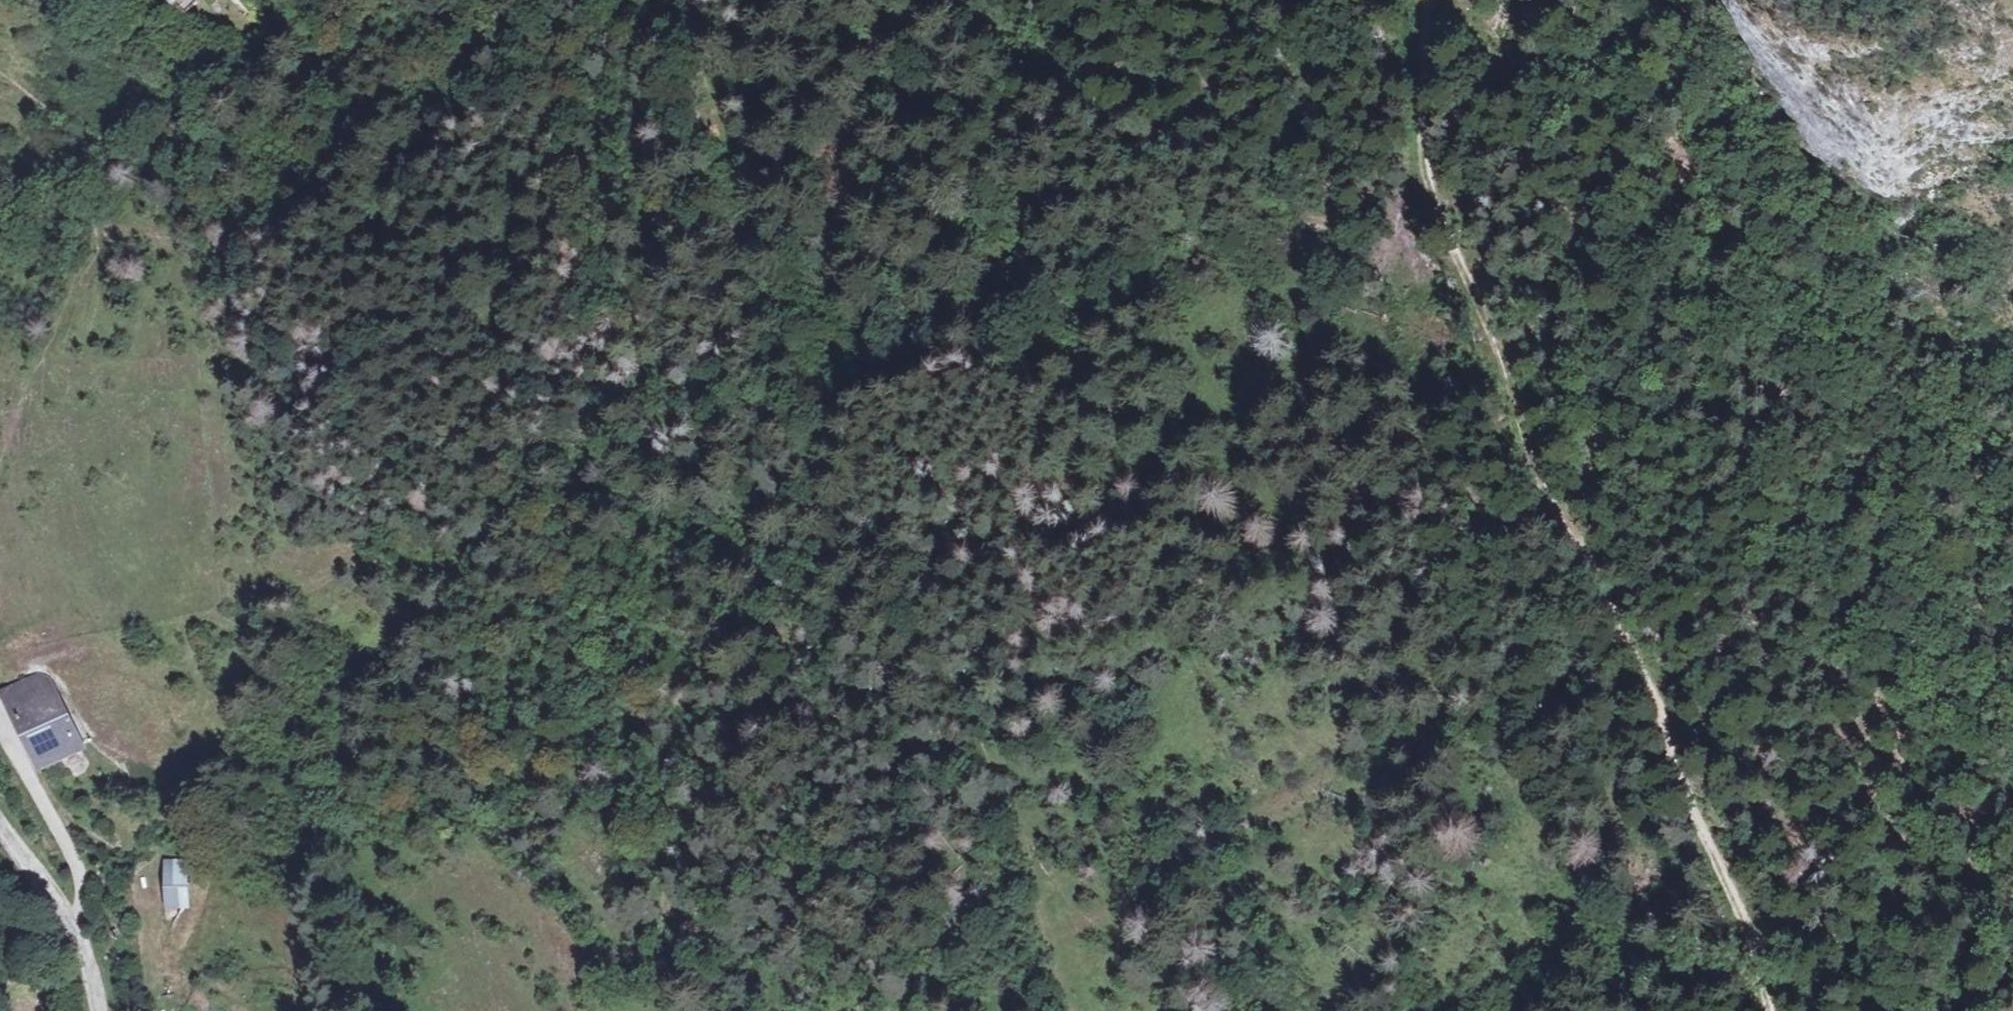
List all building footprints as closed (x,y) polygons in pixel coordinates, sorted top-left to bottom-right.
[(1,699),(10,716),(53,692),(44,676),(1,699)] [(53,692),(10,716),(38,767),(82,743),(53,692)] [(187,864),(168,864),(170,905),(189,905),(187,864)]
